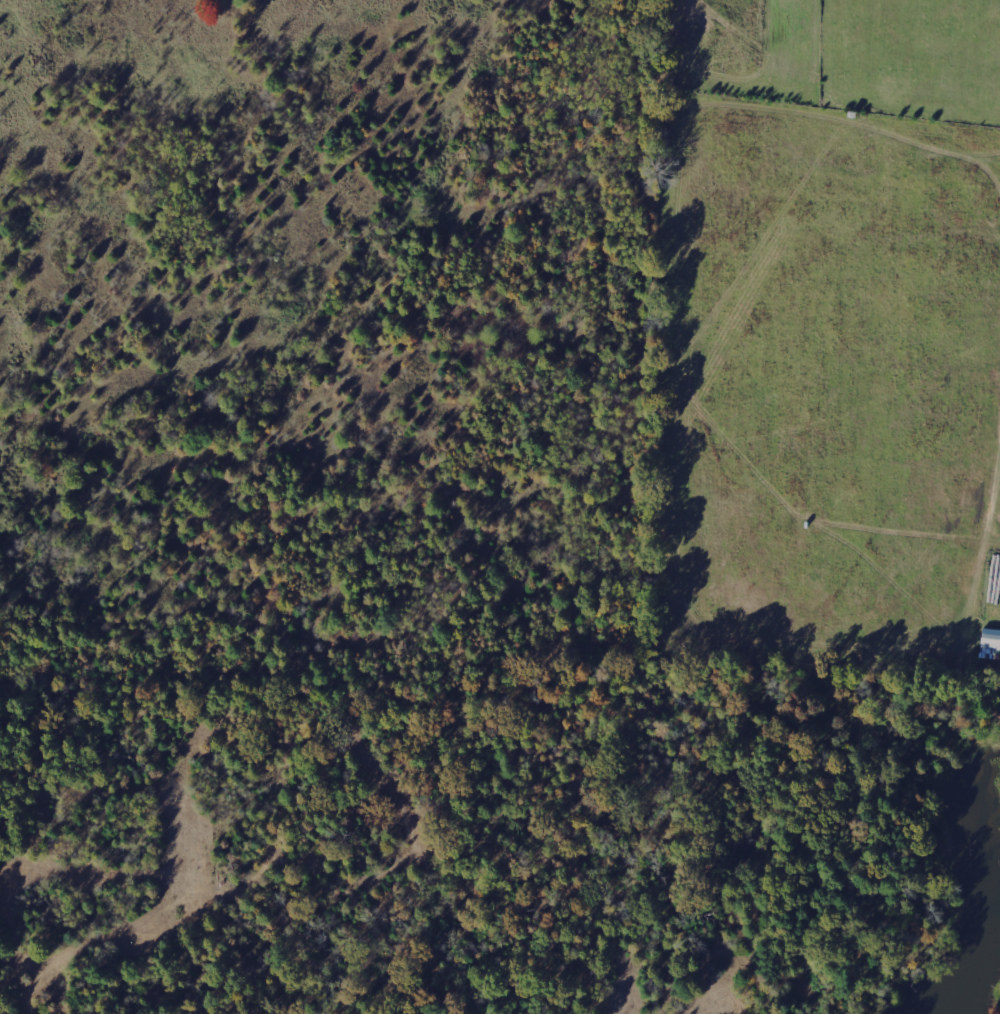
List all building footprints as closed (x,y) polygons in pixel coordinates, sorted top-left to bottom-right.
[(980,628),(979,648),(999,648),(999,628),(980,628)]
